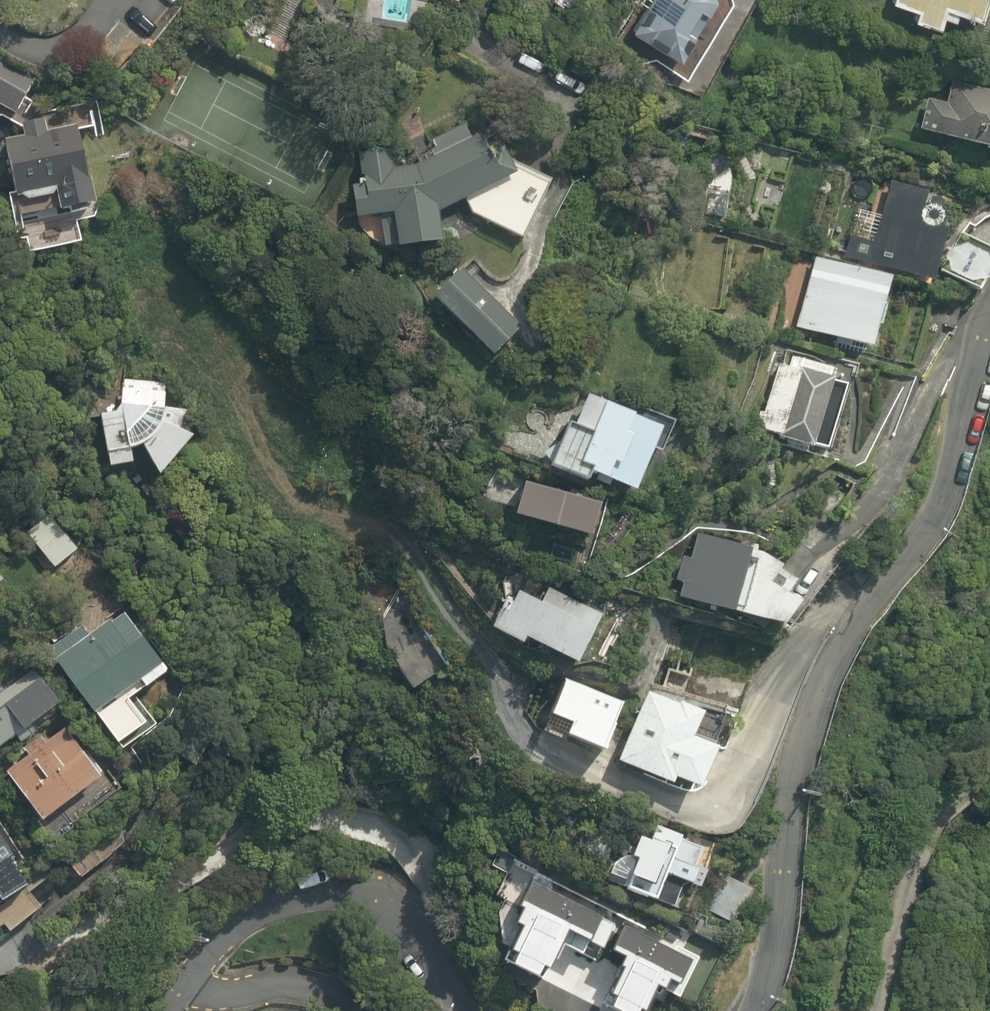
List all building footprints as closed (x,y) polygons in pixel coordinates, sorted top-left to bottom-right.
[(577,18),(590,1),(589,0),(553,0),(577,18)] [(734,0),(651,0),(632,31),(674,57),(667,69),(688,82),(736,5),(734,0)] [(894,3),(919,11),(916,21),(944,30),(947,18),(961,22),(964,13),(984,20),(989,0),(895,0),(894,3)] [(138,46),(116,29),(94,59),(116,76),(138,46)] [(918,140),(989,154),(989,85),(950,78),(945,104),(926,100),(918,140)] [(55,201),(58,216),(93,208),(74,117),(1,132),(17,209),(55,201)] [(363,186),(355,187),(358,220),(380,218),(384,251),(443,245),(440,216),(457,207),(523,241),(552,183),(495,154),(485,134),(415,168),(398,170),(397,155),(360,159),(363,186)] [(842,258),(934,283),(938,268),(982,299),(989,288),(989,253),(950,225),(954,209),(874,187),(869,206),(857,202),(842,258)] [(815,259),(792,328),(873,355),(896,286),(815,259)] [(463,271),(435,300),(497,359),(525,330),(463,271)] [(776,357),(752,430),(829,455),(850,389),(834,384),(839,368),(802,356),(800,365),(776,357)] [(154,457),(158,482),(166,481),(189,450),(182,409),(164,412),(166,382),(125,380),(123,409),(99,414),(111,475),(136,470),(134,461),(154,457)] [(667,427),(593,399),(582,427),(563,420),(545,467),(596,487),(598,481),(640,497),(667,427)] [(607,506),(526,483),(517,518),(598,540),(607,506)] [(793,582),(764,555),(695,533),(673,600),(792,637),(802,607),(787,602),(793,582)] [(515,595),(498,639),(635,690),(661,619),(607,599),(602,615),(534,590),(530,601),(515,595)] [(393,593),(369,607),(417,692),(441,679),(393,593)] [(135,705),(171,678),(126,616),(94,639),(86,627),(46,657),(54,668),(118,756),(153,730),(135,705)] [(61,710),(28,662),(0,681),(0,752),(61,710)] [(632,710),(572,686),(551,736),(612,761),(632,710)] [(708,721),(651,696),(621,765),(674,789),(676,784),(702,796),(721,754),(698,743),(708,721)] [(9,773),(3,777),(41,832),(104,787),(65,733),(57,739),(52,732),(5,766),(9,773)] [(651,824),(637,862),(627,892),(662,904),(671,879),(699,889),(714,847),(651,824)] [(26,879),(0,836),(0,894),(26,879)] [(753,892),(727,874),(705,906),(731,924),(753,892)] [(577,928),(536,908),(514,955),(591,991),(605,961),(569,944),(577,928)]
